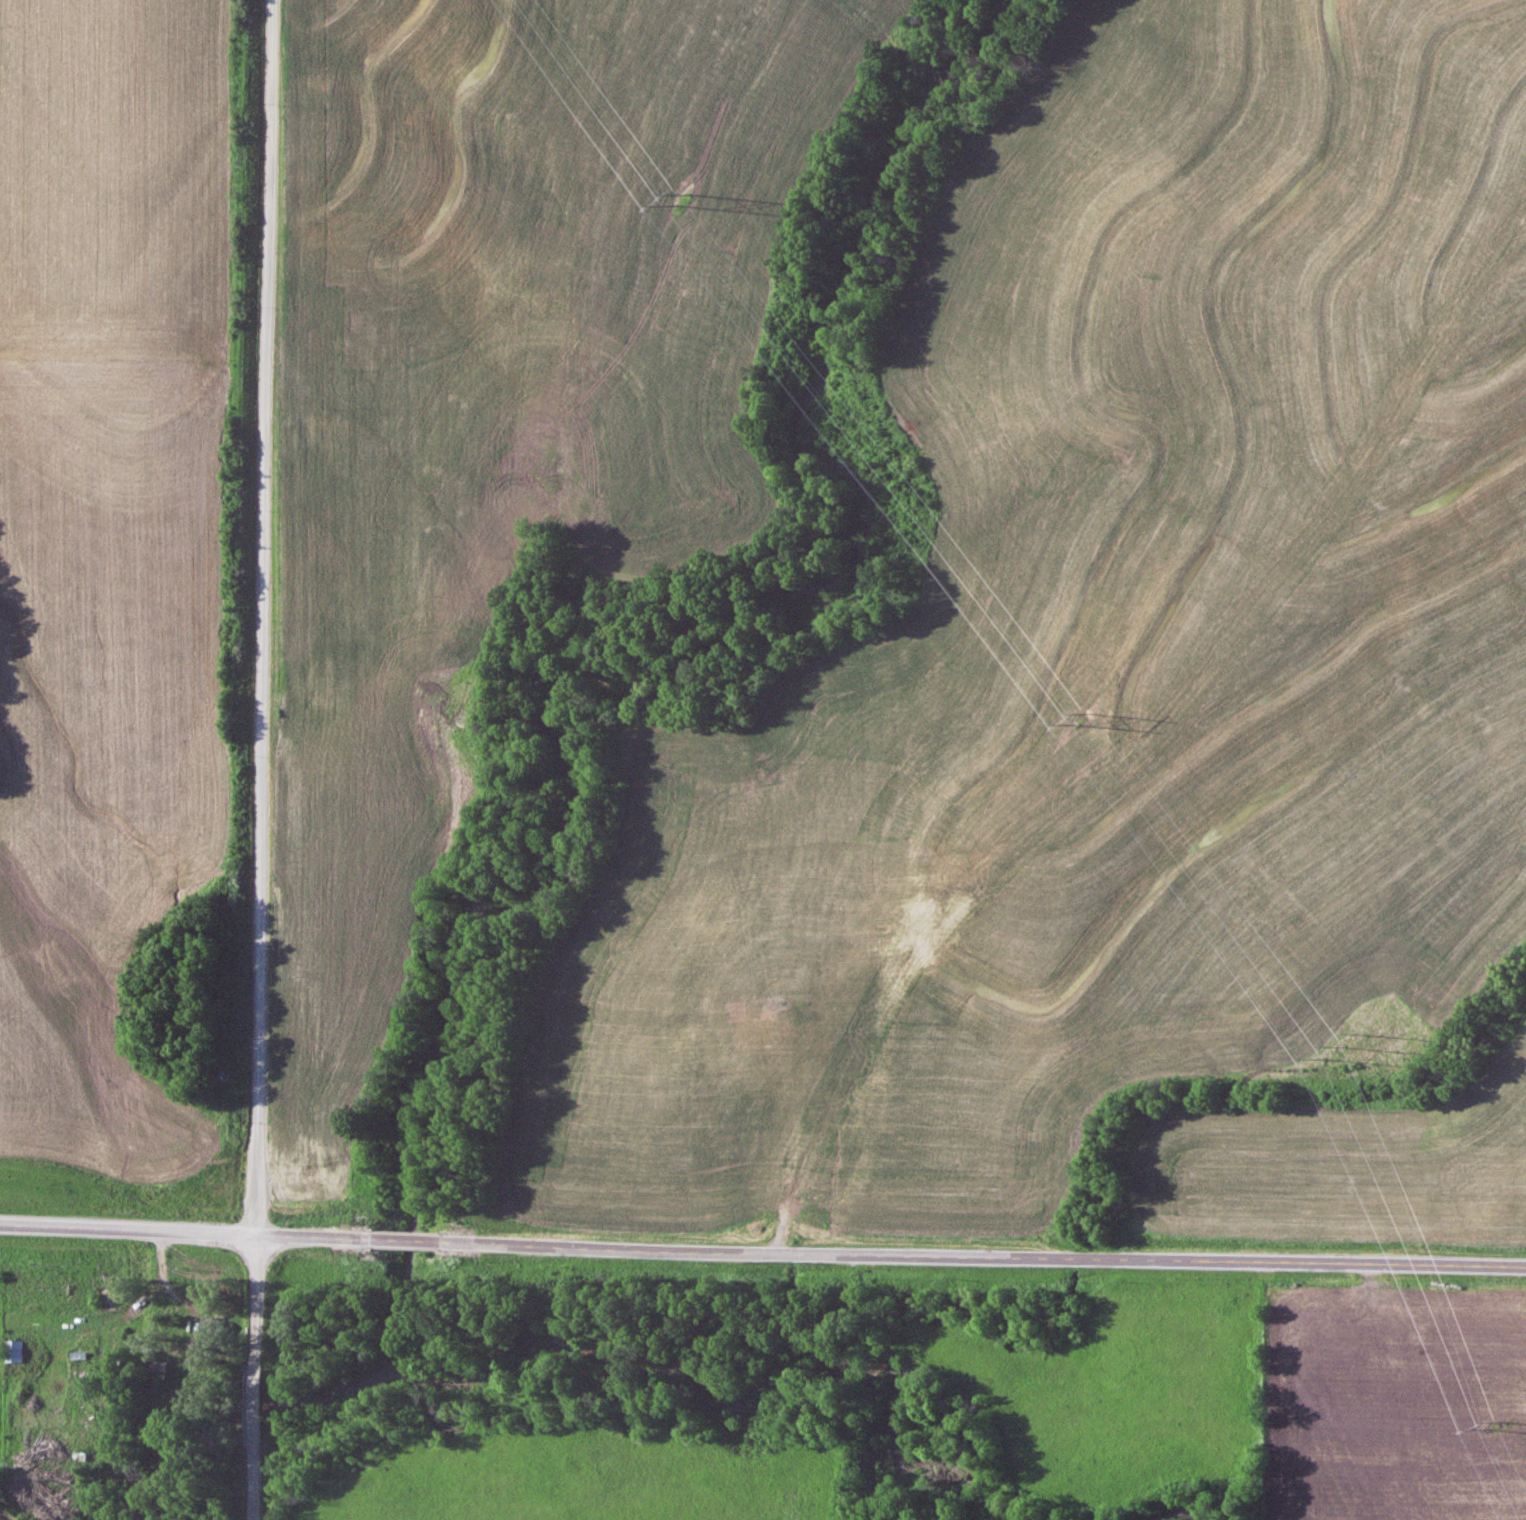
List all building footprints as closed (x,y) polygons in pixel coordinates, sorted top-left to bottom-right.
[(25,1340),(7,1340),(7,1362),(25,1362),(25,1340)] [(170,1361),(150,1361),(150,1382),(170,1382),(170,1361)]
